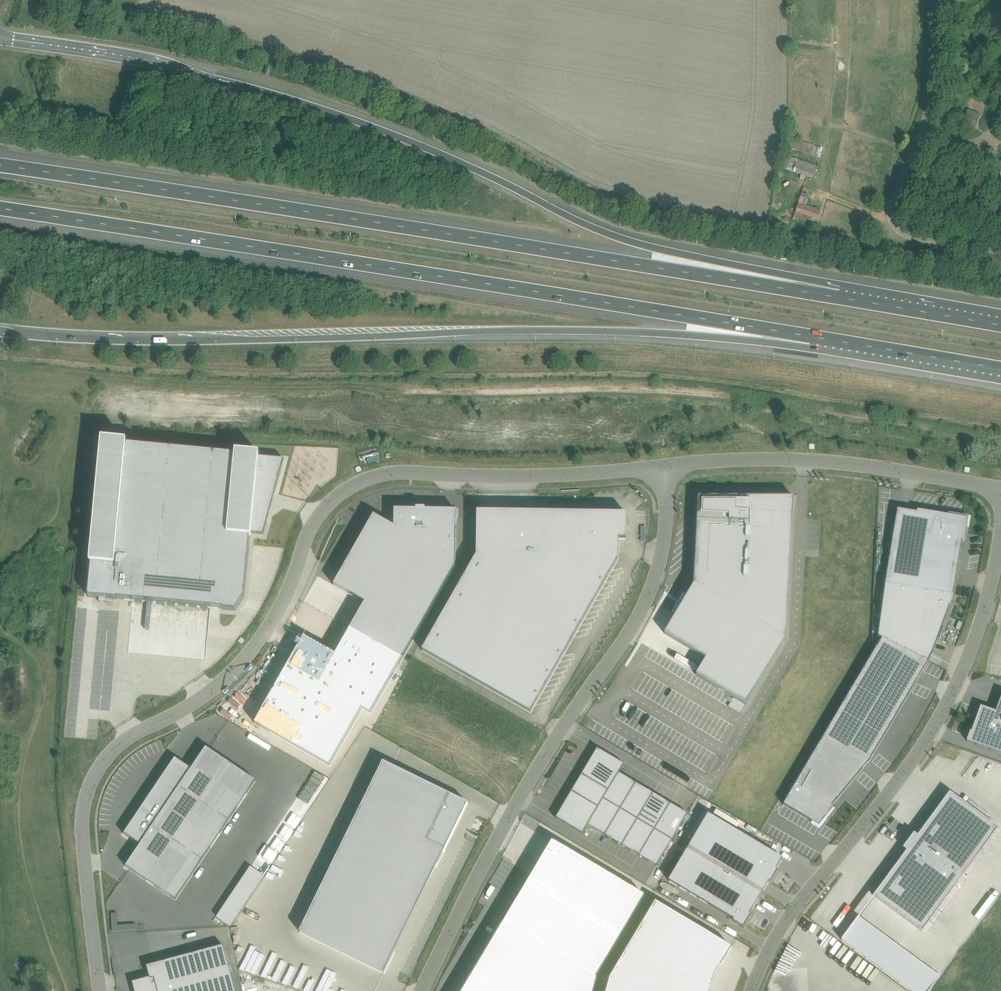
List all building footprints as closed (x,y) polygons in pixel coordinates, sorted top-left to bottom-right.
[(970,110),(964,124),(976,129),(982,114),(970,110)] [(800,150),(821,156),(823,147),(802,141),(800,150)] [(779,167),(813,178),(817,166),(783,155),(779,167)] [(799,203),(794,217),(816,224),(821,210),(799,203)] [(91,563),(88,597),(118,600),(118,599),(224,609),(224,610),(236,611),(245,598),(251,534),(264,535),(284,460),(284,459),(259,457),(259,454),(236,451),(235,454),(127,444),(127,441),(102,439),(90,563),(91,563)] [(694,585),(695,585),(665,634),(707,659),(697,676),(747,705),(787,638),(794,498),(779,498),(779,497),(718,497),(718,498),(703,498),(703,497),(699,497),(698,501),(699,501),(699,510),(698,510),(694,585)] [(876,648),(783,806),(819,827),(832,810),(864,770),(928,662),(934,651),(953,595),(962,541),(965,541),(968,519),(918,510),(917,512),(898,509),(891,546),(885,584),(882,610),(878,637),(876,648)] [(287,667),(255,724),(330,767),(363,710),(372,715),(403,660),(456,567),(457,511),(399,510),(395,510),(394,527),(374,515),(334,585),(365,603),(350,629),(336,655),(304,637),(287,667)] [(422,651),(531,713),(619,560),(619,539),(627,539),(627,514),(609,513),(566,513),(477,512),(477,533),(477,555),(422,651)] [(982,707),(973,733),(972,732),(968,742),(1000,753),(1000,696),(995,712),(982,707)] [(175,758),(124,834),(140,845),(126,867),(176,901),(202,861),(256,781),(206,748),(192,769),(175,758)] [(598,748),(582,775),(608,790),(619,773),(624,764),(598,749),(598,748)] [(549,802),(557,807),(586,760),(578,755),(549,802)] [(384,761),(300,932),(385,973),(469,803),(384,761)] [(603,799),(620,809),(636,783),(619,773),(608,790),(603,799)] [(582,775),(572,792),(598,808),(603,799),(608,790),(582,775)] [(620,809),(638,819),(653,793),(636,783),(620,809)] [(583,834),(588,825),(598,808),(572,792),(556,818),(556,819),(557,818),(583,834)] [(638,819),(655,830),(670,804),(653,793),(638,819)] [(907,851),(874,896),(922,932),(998,828),(950,793),(918,836),(914,834),(903,848),(907,851)] [(588,825),(605,835),(620,809),(603,799),(598,808),(588,825)] [(670,804),(655,830),(672,840),(688,814),(670,804)] [(605,835),(622,846),(638,819),(620,809),(605,835)] [(709,814),(688,848),(763,893),(769,882),(771,883),(778,871),(777,870),(783,859),(709,814)] [(622,846),(639,856),(655,830),(638,819),(622,846)] [(655,830),(639,856),(657,866),(672,840),(655,830)] [(461,990),(594,990),(599,974),(646,896),(553,841),(501,927),(500,926),(461,990)] [(688,848),(669,881),(734,920),(733,922),(744,928),(751,916),(750,915),(763,893),(688,848)] [(607,990),(711,990),(715,977),(733,948),(656,902),(610,979),(607,990)] [(133,982),(135,990),(236,990),(223,945),(147,966),(150,978),(133,982)] [(790,952),(787,956),(798,963),(801,958),(790,952)]
